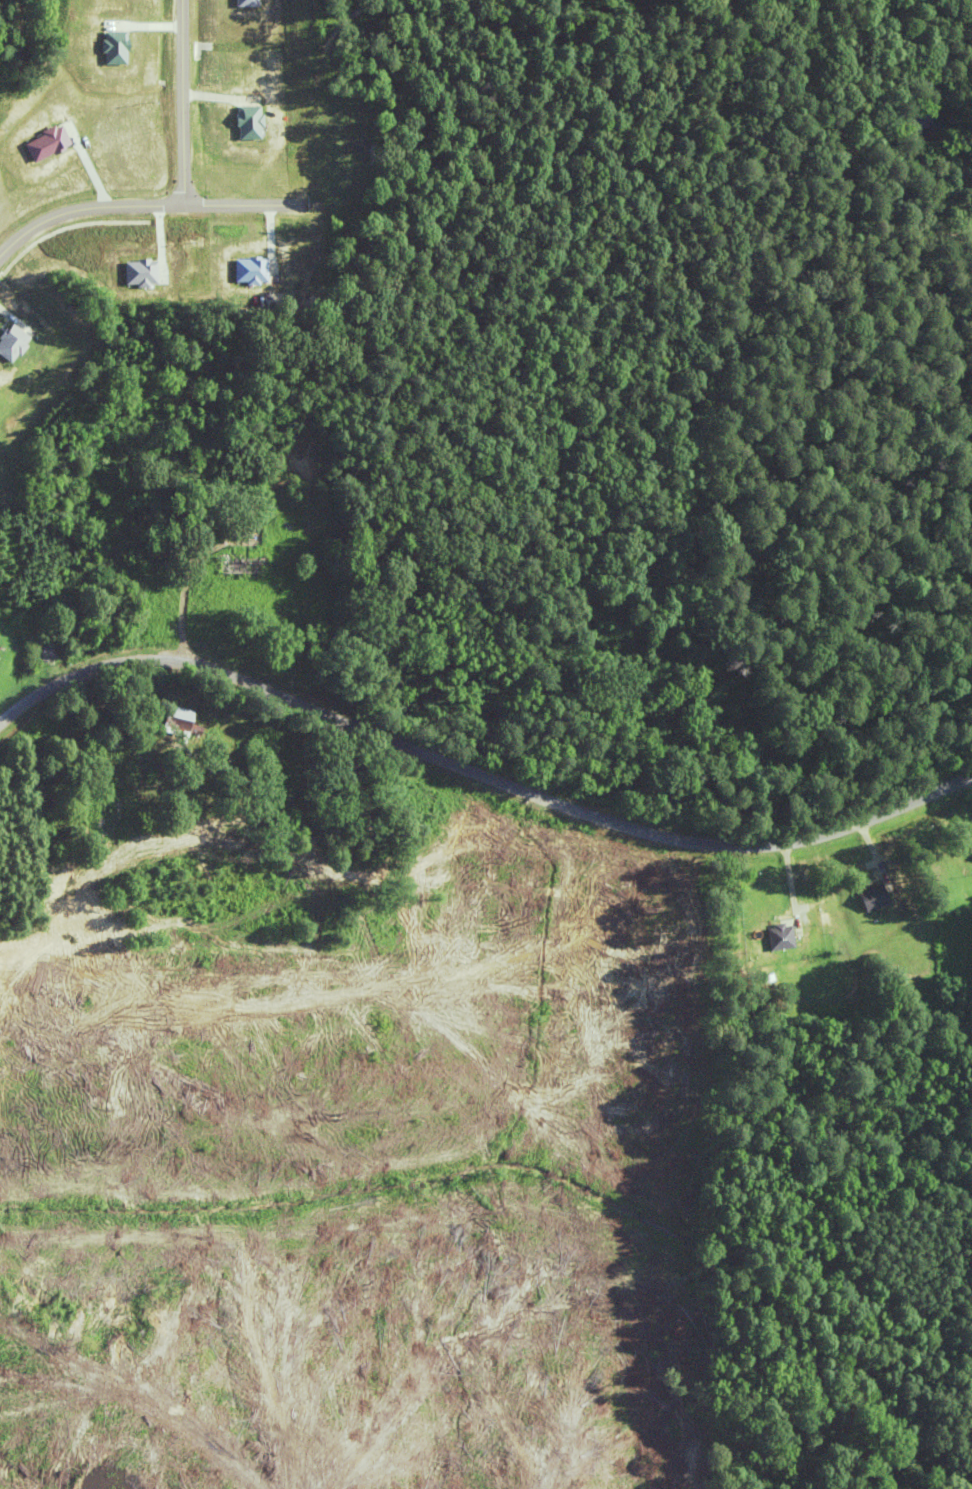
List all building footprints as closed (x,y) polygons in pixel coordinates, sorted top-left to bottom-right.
[(237,8),(257,8),(257,0),(237,0),(237,8)] [(106,34),(106,66),(126,66),(126,35),(106,34)] [(241,110),(241,142),(261,142),(262,110),(241,110)] [(34,163),(61,148),(52,130),(24,145),(34,163)] [(234,283),(265,282),(265,262),(234,263),(234,283)] [(124,286),(155,285),(155,265),(123,265),(124,286)] [(29,339),(13,327),(0,343),(0,357),(9,364),(29,339)] [(257,574),(257,555),(213,556),(213,574),(257,574)] [(154,730),(194,736),(195,727),(184,725),(187,710),(158,705),(154,730)] [(965,860),(971,857),(971,838),(958,844),(965,860)] [(845,889),(854,912),(878,902),(869,879),(845,889)] [(754,925),(757,949),(782,946),(779,922),(754,925)]
